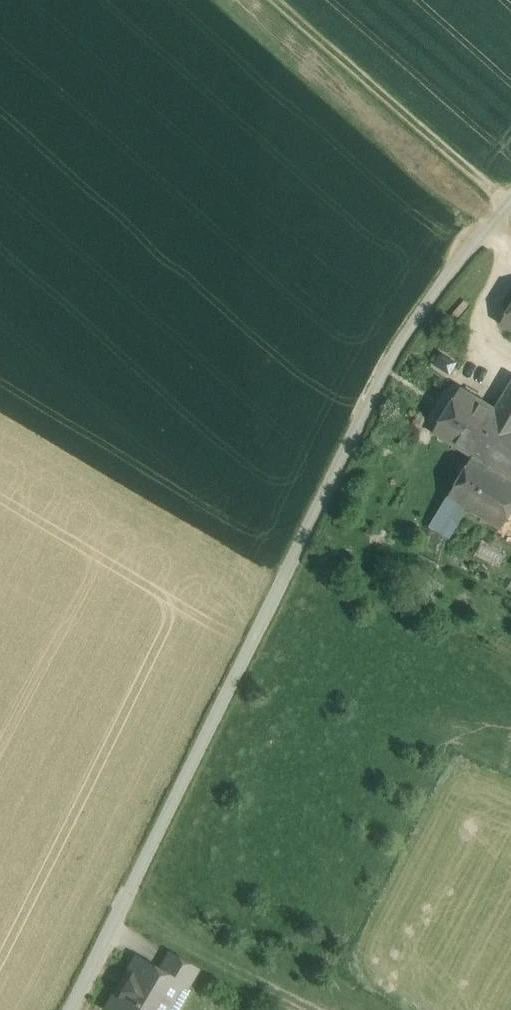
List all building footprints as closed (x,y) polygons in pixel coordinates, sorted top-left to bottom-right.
[(501,324),(510,330),(510,307),(501,324)] [(496,409),(501,412),(510,418),(510,384),(496,409)] [(496,409),(462,388),(434,432),(473,457),(501,412),(496,409)] [(501,412),(473,457),(510,480),(510,418),(501,412)] [(473,457),(449,496),(502,529),(510,513),(510,480),(473,457)] [(451,528),(436,519),(431,526),(448,535),(451,528)] [(196,970),(170,955),(160,971),(176,981),(176,982),(186,988),(196,970)] [(138,958),(108,1009),(177,1009),(189,990),(186,988),(176,982),(176,981),(160,971),(138,958)]
